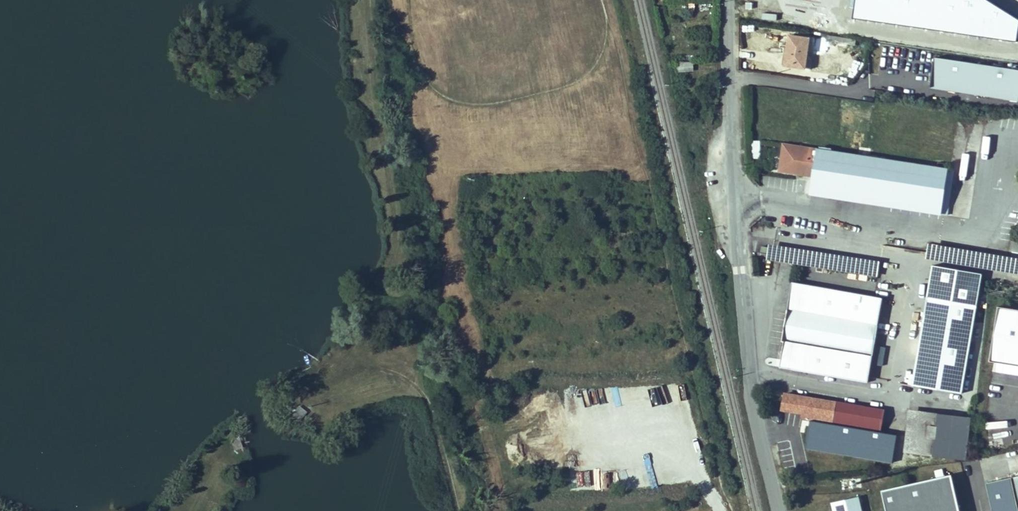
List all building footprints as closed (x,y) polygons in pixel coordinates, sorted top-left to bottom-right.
[(825,26),(841,27),(841,13),(826,12),(825,26)] [(807,56),(809,39),(789,35),(787,48),(787,53),(789,54),(787,66),(810,69),(812,57),(807,56)] [(855,45),(856,39),(838,36),(837,42),(855,45)] [(934,58),(930,90),(1017,101),(1017,67),(934,58)] [(692,71),(692,63),(676,63),(676,71),(692,71)] [(863,88),(867,67),(852,65),(849,86),(863,88)] [(947,214),(953,170),(900,161),(818,149),(811,193),(947,214)] [(783,342),(779,368),(868,381),(880,296),(790,282),(781,342),(783,342)] [(925,297),(912,384),(961,391),(974,305),(925,297)] [(989,360),(1017,365),(1017,309),(998,306),(989,360)] [(881,430),(883,423),(885,410),(870,407),(828,401),(785,394),(783,410),(804,412),(804,417),(807,418),(881,430)] [(304,417),(307,410),(297,406),(294,412),(304,417)] [(940,457),(945,415),(912,411),(906,452),(940,457)] [(945,415),(940,457),(964,459),(966,447),(970,418),(945,415)] [(825,448),(827,437),(827,435),(834,436),(879,443),(881,430),(807,418),(804,434),(811,435),(811,439),(814,439),(813,447),(825,448)] [(830,464),(830,462),(848,465),(849,456),(856,457),(855,466),(873,468),(889,466),(891,444),(882,443),(879,443),(834,436),(827,435),(827,437),(825,448),(813,447),(814,439),(811,439),(811,435),(804,434),(792,432),(789,458),(807,461),(830,464)] [(880,490),(885,510),(960,510),(951,475),(880,490)] [(833,510),(861,510),(857,494),(831,499),(833,510)]
